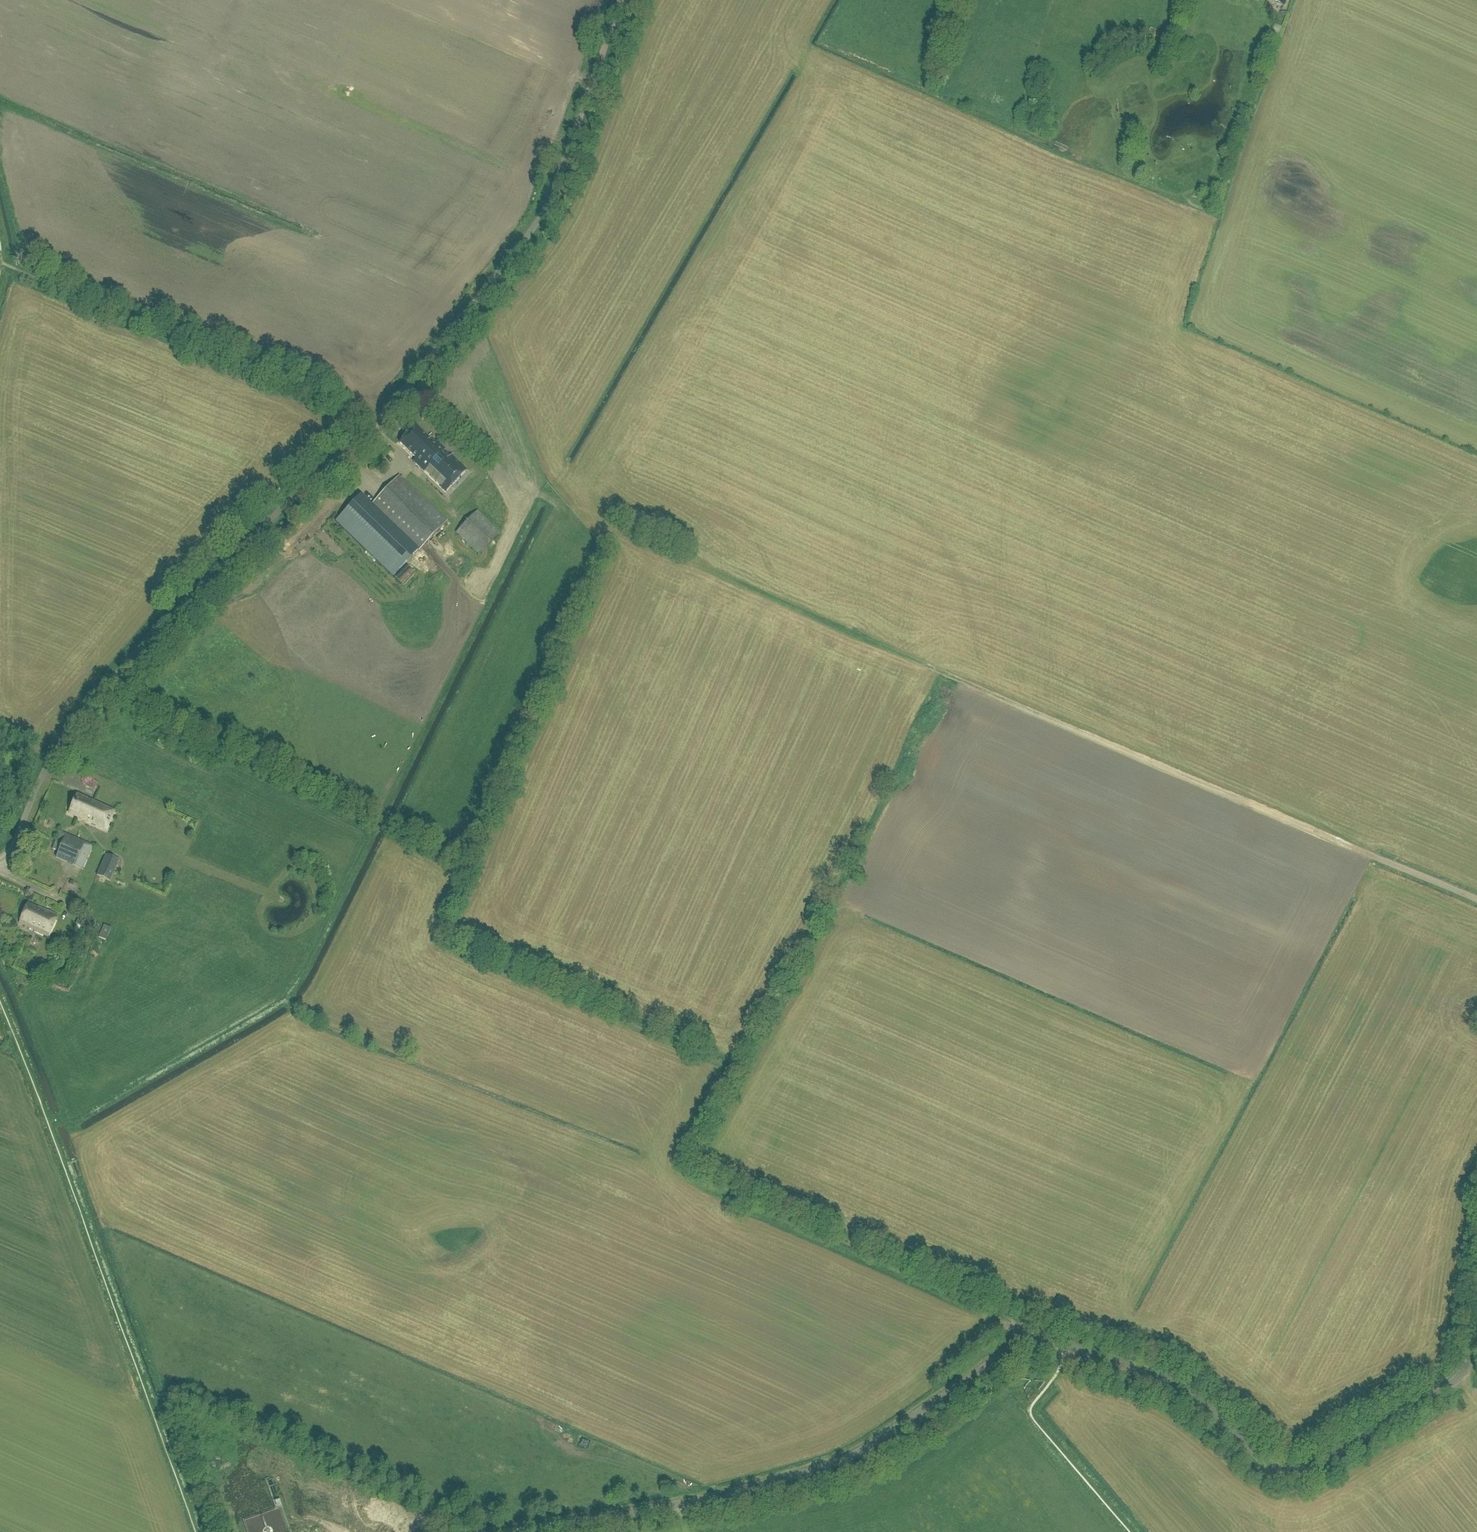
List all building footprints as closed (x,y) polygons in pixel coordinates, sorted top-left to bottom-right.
[(1280,39),(1285,28),(1277,25),(1272,36),(1280,39)] [(432,443),(416,427),(399,444),(416,460),(413,462),(424,473),(427,469),(433,475),(431,478),(436,483),(441,477),(449,485),(459,475),(457,473),(463,467),(451,456),(450,457),(445,452),(446,451),(438,444),(432,443)] [(389,468),(385,462),(379,466),(382,472),(389,468)] [(419,552),(447,522),(399,476),(371,505),(419,552)] [(510,502),(504,507),(508,511),(514,507),(510,502)] [(485,513),(481,508),(456,533),(479,556),(500,534),(482,516),(485,513)] [(106,830),(115,812),(77,795),(68,814),(106,830)] [(55,858),(82,870),(92,846),(60,832),(52,850),(58,853),(55,858)] [(110,882),(119,861),(105,856),(96,876),(110,882)] [(43,913),(28,906),(19,925),(48,939),(59,916),(45,910),(43,913)] [(101,937),(108,940),(112,930),(105,927),(101,937)]
